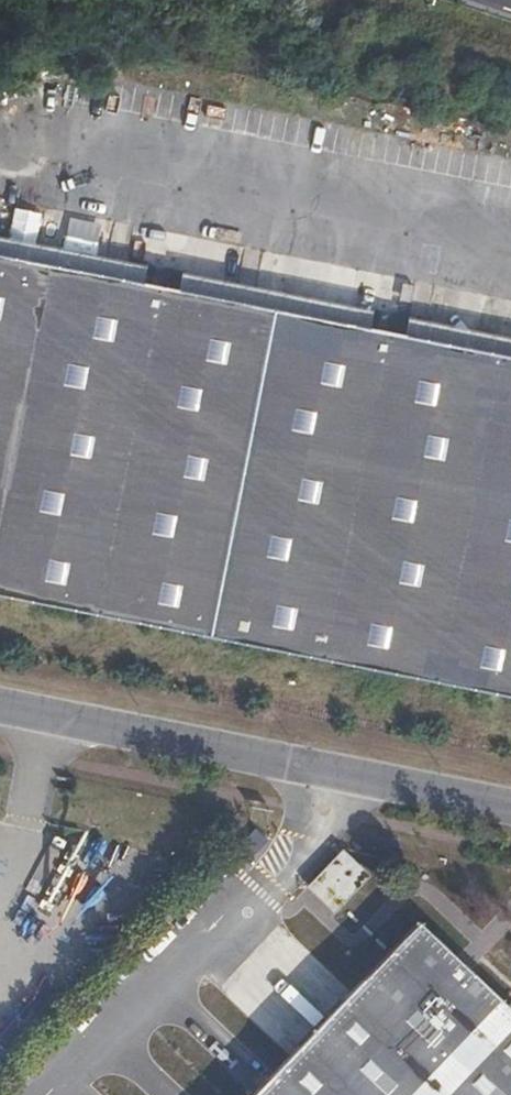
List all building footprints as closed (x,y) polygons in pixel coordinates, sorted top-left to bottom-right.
[(0,256),(0,599),(510,699),(510,355),(0,256)] [(270,847),(255,832),(233,853),(248,870),(270,847)] [(363,879),(339,855),(312,882),(336,907),(363,879)] [(419,918),(251,1094),(510,1094),(510,1007),(419,918)]
